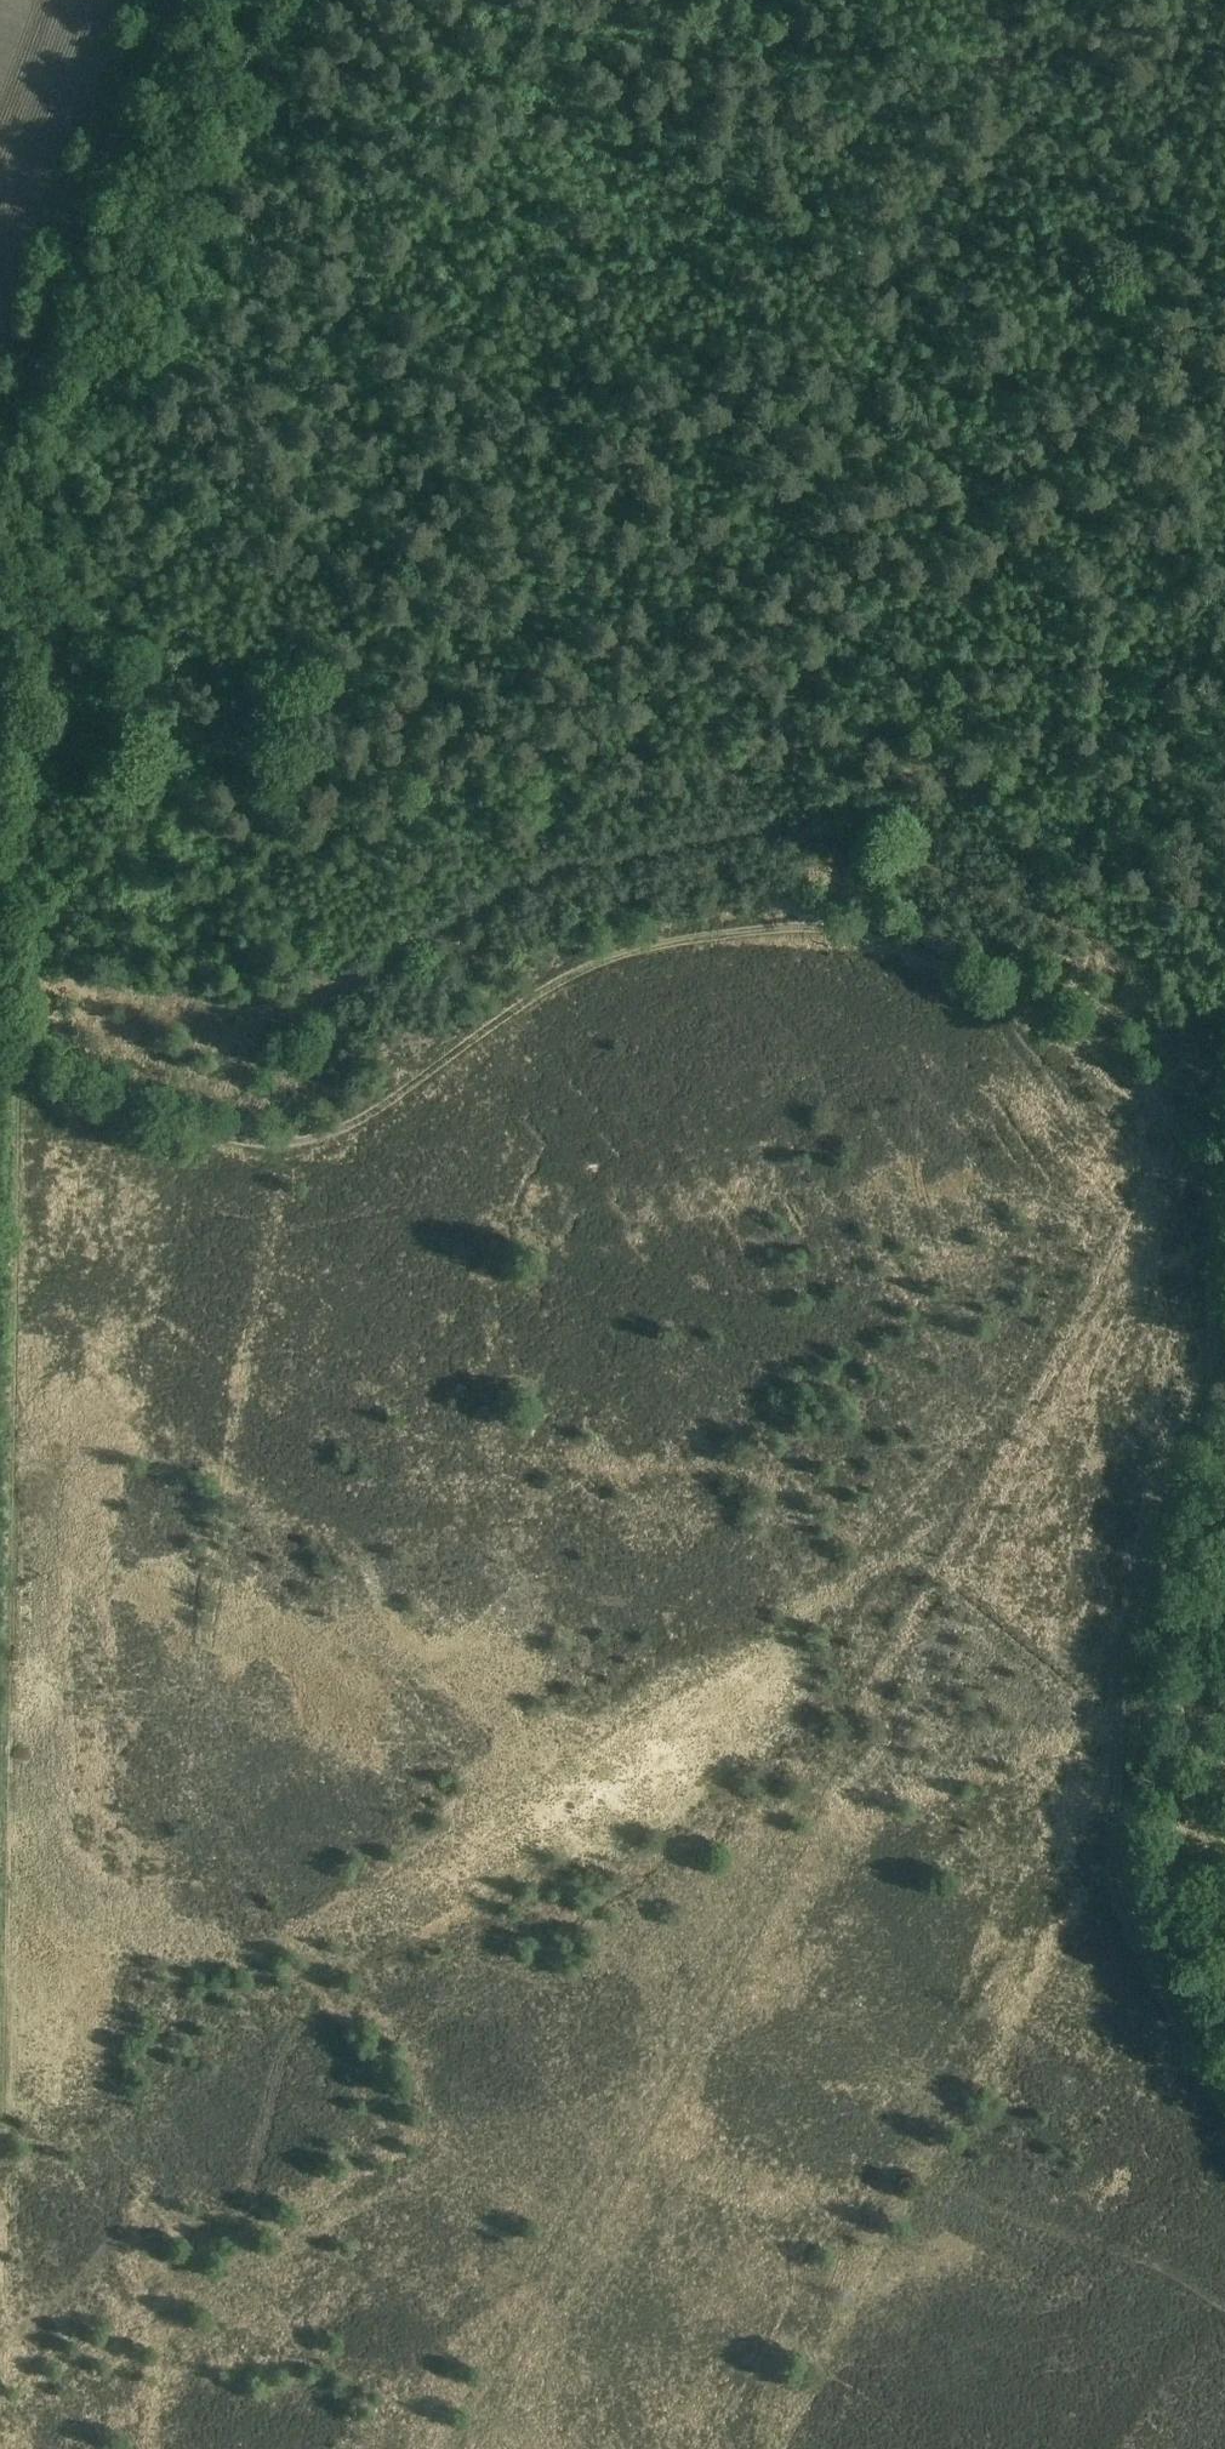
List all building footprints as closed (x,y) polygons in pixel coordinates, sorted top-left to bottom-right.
[(121,736),(105,743),(110,755),(126,749),(121,736)]
